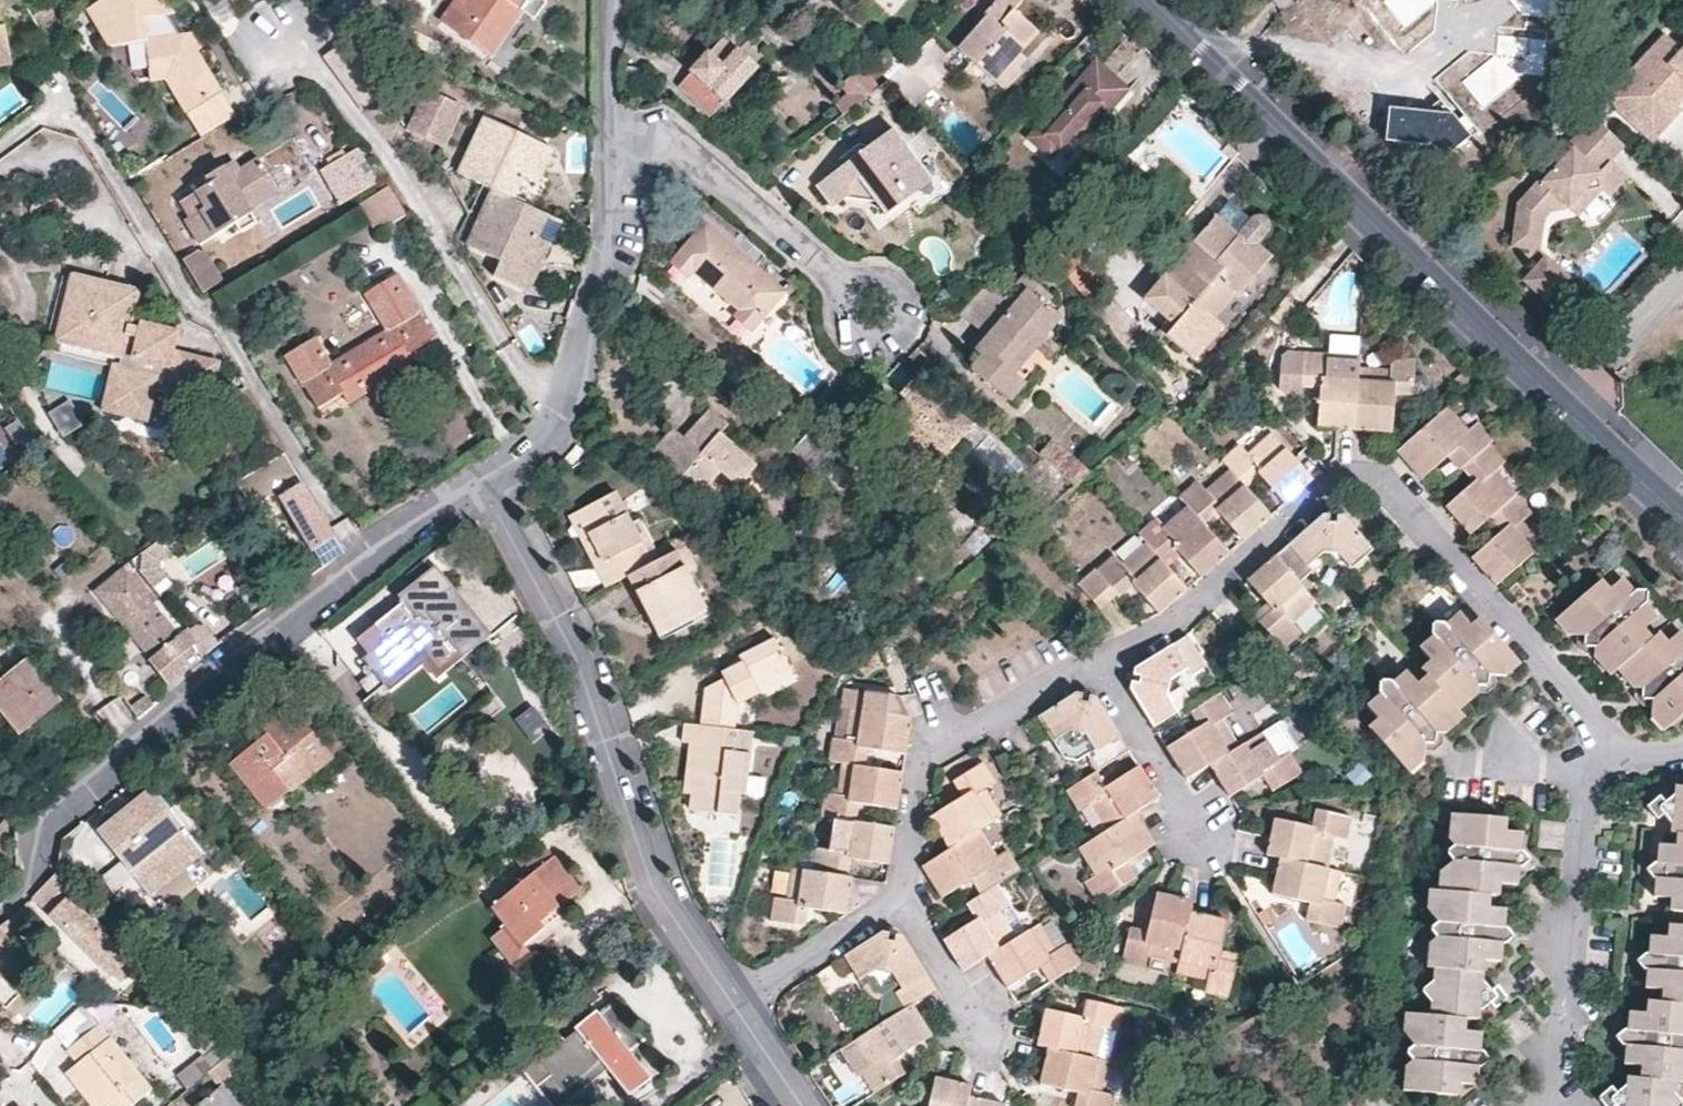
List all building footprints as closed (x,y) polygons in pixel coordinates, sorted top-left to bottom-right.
[(12,65),(2,11),(20,0),(0,0),(0,67),(12,65)] [(182,102),(188,112),(223,92),(202,56),(189,35),(161,39),(149,20),(177,15),(168,0),(112,0),(108,1),(90,13),(112,48),(147,42),(156,58),(162,67),(181,78),(190,96),(182,102)] [(441,22),(493,56),(522,9),(534,16),(544,0),(455,0),(441,22)] [(1020,54),(1038,33),(1027,23),(1016,13),(1027,0),(1000,0),(986,16),(990,21),(962,52),(996,81),(1020,54)] [(1336,0),(1300,0),(1299,1),(1319,24),(1341,6),(1336,0)] [(1424,74),(1434,87),(1444,80),(1446,83),(1464,68),(1472,77),(1491,62),(1476,41),(1498,24),(1481,0),(1476,0),(1467,6),(1470,10),(1453,22),(1439,3),(1442,0),(1421,0),(1428,9),(1413,21),(1401,32),(1420,58),(1415,62),(1424,74)] [(1665,30),(1635,64),(1645,74),(1676,40),(1665,30)] [(945,54),(930,39),(908,64),(893,80),(915,106),(947,72),(938,63),(945,54)] [(1682,45),(1676,40),(1645,74),(1635,64),(1606,95),(1652,138),(1682,106),(1667,93),(1682,76),(1682,45)] [(329,55),(327,56),(363,110),(387,95),(367,64),(349,42),(329,55)] [(714,120),(757,71),(724,43),(702,68),(681,90),(714,120)] [(1030,63),(1020,54),(996,81),(962,52),(956,58),(998,97),(999,97),(1000,97),(1001,96),(1030,63)] [(896,53),(881,70),(893,80),(908,64),(896,53)] [(162,67),(156,58),(122,64),(134,85),(168,79),(162,67)] [(1084,146),(1131,95),(1094,61),(1023,140),(1035,151),(1040,145),(1060,124),(1078,141),(1084,146)] [(168,79),(182,102),(190,96),(181,78),(162,67),(168,79)] [(850,79),(865,101),(877,92),(861,70),(850,79)] [(1682,105),(1682,76),(1667,93),(1682,106),(1682,105)] [(834,107),(842,118),(865,101),(850,79),(839,87),(846,98),(834,107)] [(442,146),(460,108),(426,91),(407,130),(442,146)] [(322,117),(303,128),(319,155),(338,144),(322,117)] [(1613,137),(1591,117),(1569,142),(1562,138),(1543,160),(1550,168),(1537,184),(1532,179),(1513,200),(1509,242),(1537,246),(1540,220),(1548,216),(1566,206),(1581,189),(1588,195),(1596,185),(1604,192),(1621,174),(1608,163),(1598,154),(1613,137)] [(525,180),(541,147),(484,119),(457,174),(481,185),(493,191),(515,201),(525,180)] [(1059,162),(1078,141),(1060,124),(1040,145),(1059,162)] [(853,161),(817,187),(831,207),(848,196),(851,193),(879,200),(889,214),(912,197),(906,188),(928,171),(894,131),(871,148),(875,153),(875,155),(872,157),(869,160),(866,162),(863,163),(853,161)] [(1608,163),(1623,147),(1613,137),(1598,154),(1608,163)] [(554,154),(541,147),(525,180),(539,186),(551,161),(554,154)] [(875,153),(871,148),(863,154),(853,161),(863,163),(866,162),(869,160),(872,157),(875,155),(875,153)] [(359,150),(352,154),(373,187),(379,183),(359,150)] [(373,187),(352,154),(327,170),(339,191),(346,203),(373,187)] [(250,210),(279,193),(260,161),(251,166),(240,172),(234,164),(209,178),(212,184),(184,201),(193,216),(187,219),(202,244),(235,225),(240,234),(257,224),(250,210)] [(935,181),(928,171),(906,188),(912,197),(935,181)] [(1581,189),(1566,206),(1573,212),(1588,195),(1581,189)] [(346,203),(339,191),(332,196),(339,207),(346,203)] [(515,201),(493,191),(468,245),(502,263),(496,277),(530,293),(537,278),(525,272),(540,240),(552,218),(529,207),(515,201)] [(373,204),(390,233),(409,222),(392,192),(373,204)] [(887,216),(889,214),(879,200),(851,193),(848,196),(878,203),(887,216)] [(376,242),(390,233),(373,204),(358,212),(376,242)] [(1239,299),(1274,258),(1257,245),(1268,233),(1268,222),(1261,218),(1252,220),(1238,237),(1216,219),(1196,242),(1145,304),(1169,325),(1162,335),(1198,366),(1227,332),(1213,320),(1234,296),(1239,299)] [(787,292),(706,225),(685,250),(673,264),(691,279),(696,271),(742,310),(737,317),(752,331),(755,331),(787,292)] [(553,247),(540,240),(525,272),(537,278),(542,269),(553,247)] [(226,279),(207,249),(187,260),(206,291),(226,279)] [(1526,272),(1552,295),(1569,276),(1544,252),(1526,272)] [(1545,302),(1552,295),(1526,272),(1520,279),(1545,302)] [(140,293),(65,274),(45,350),(52,352),(116,368),(107,405),(146,414),(154,386),(215,401),(220,380),(225,360),(179,349),(184,328),(135,316),(140,293)] [(415,364),(409,353),(434,338),(396,275),(364,295),(387,334),(332,367),(315,338),(286,355),(318,409),(339,397),(344,394),(349,403),(415,364)] [(987,283),(962,313),(961,315),(974,327),(986,337),(975,352),(982,359),(973,370),(1011,403),(1026,384),(1008,368),(1041,331),(1059,347),(1073,331),(1047,307),(1052,300),(1027,278),(1007,300),(987,283)] [(14,309),(0,293),(0,316),(14,309)] [(1155,340),(1124,304),(1110,316),(1140,352),(1155,340)] [(1357,432),(1362,370),(1332,367),(1333,348),(1311,347),(1307,389),(1324,391),(1322,429),(1339,430),(1357,432)] [(1394,372),(1362,370),(1357,432),(1376,433),(1395,434),(1398,396),(1417,396),(1420,353),(1396,351),(1394,372)] [(935,461),(972,419),(919,371),(912,379),(905,387),(912,394),(882,427),(897,440),(903,433),(935,461)] [(64,431),(81,422),(68,400),(51,410),(64,431)] [(1463,472),(1465,470),(1491,448),(1496,443),(1480,425),(1471,433),(1450,409),(1400,455),(1411,468),(1423,481),(1450,458),(1463,472)] [(722,470),(740,486),(760,465),(726,436),(726,435),(726,434),(730,429),(730,428),(730,427),(729,426),(729,425),(714,413),(703,425),(697,432),(689,440),(677,430),(656,453),(681,477),(679,479),(698,497),(722,470)] [(1224,464),(1233,474),(1246,490),(1261,478),(1286,506),(1306,489),(1326,472),(1287,427),(1263,447),(1255,438),(1224,464)] [(1092,474),(1054,440),(1052,442),(1040,456),(1076,489),(1092,474)] [(1491,521),(1517,498),(1518,497),(1500,475),(1508,467),(1491,448),(1465,470),(1479,486),(1450,511),(1461,524),(1472,537),(1491,521)] [(299,484),(282,456),(240,483),(254,504),(256,509),(275,497),(276,499),(316,561),(337,543),(310,501),(299,484)] [(1200,486),(1182,501),(1189,508),(1204,526),(1219,514),(1244,542),(1256,533),(1272,519),(1246,490),(1233,474),(1209,494),(1200,486)] [(604,576),(609,587),(632,576),(658,563),(621,492),(580,512),(606,560),(598,564),(604,576)] [(1485,575),(1497,589),(1543,549),(1525,526),(1533,518),(1517,498),(1491,521),(1503,536),(1474,561),(1485,575)] [(1154,521),(1137,534),(1149,547),(1163,563),(1177,551),(1203,579),(1215,568),(1230,555),(1204,526),(1189,508),(1163,530),(1154,521)] [(574,516),(598,564),(606,560),(580,512),(574,516)] [(1324,517),(1276,559),(1300,587),(1312,575),(1309,570),(1327,554),(1334,554),(1352,572),(1372,554),(1345,520),(1334,519),(1324,517)] [(162,562),(170,556),(160,542),(131,563),(154,589),(168,576),(162,569),(162,562)] [(1099,572),(1081,588),(1104,615),(1136,588),(1160,615),(1173,604),(1188,592),(1163,563),(1149,547),(1126,566),(1118,557),(1099,572)] [(701,587),(681,550),(658,563),(632,576),(657,624),(687,608),(692,615),(711,606),(701,587)] [(1263,571),(1249,583),(1273,612),(1261,624),(1284,651),(1301,636),(1293,626),(1317,605),(1300,587),(1276,559),(1263,571)] [(154,589),(131,563),(97,592),(153,659),(150,661),(167,682),(170,685),(202,659),(200,653),(191,632),(184,624),(154,589)] [(405,603),(353,644),(391,691),(444,650),(452,660),(489,632),(481,621),(438,565),(399,596),(405,603)] [(1610,681),(1618,675),(1653,644),(1645,635),(1657,624),(1646,611),(1647,608),(1648,600),(1646,598),(1637,597),(1635,598),(1623,582),(1610,594),(1602,585),(1554,624),(1567,639),(1577,640),(1576,648),(1581,652),(1587,658),(1595,658),(1595,664),(1610,681)] [(687,608),(657,624),(660,630),(665,639),(719,611),(706,585),(701,587),(711,606),(692,615),(687,608)] [(1491,684),(1505,683),(1503,673),(1512,665),(1490,640),(1484,640),(1475,630),(1464,619),(1452,630),(1449,627),(1441,629),(1437,632),(1436,638),(1440,643),(1425,655),(1435,667),(1426,675),(1432,683),(1458,712),(1467,705),(1474,706),(1475,699),(1487,699),(1489,698),(1490,697),(1491,684)] [(1484,640),(1490,640),(1479,626),(1475,630),(1484,640)] [(703,683),(699,721),(735,725),(738,701),(758,690),(754,682),(789,663),(773,635),(738,655),(741,660),(730,667),(722,673),(725,678),(703,683)] [(1618,675),(1634,694),(1635,704),(1638,707),(1643,711),(1651,712),(1651,724),(1664,737),(1682,722),(1682,640),(1681,637),(1668,649),(1659,638),(1653,644),(1618,675)] [(1206,669),(1187,639),(1137,672),(1135,678),(1131,691),(1155,729),(1179,714),(1166,692),(1170,683),(1187,672),(1192,678),(1206,669)] [(28,660),(0,684),(0,709),(25,739),(43,724),(47,720),(43,716),(61,701),(28,660)] [(793,670),(789,663),(754,682),(758,690),(793,670)] [(1505,683),(1519,672),(1512,665),(1503,673),(1505,683)] [(1449,726),(1462,717),(1458,712),(1432,683),(1424,690),(1412,678),(1399,690),(1396,687),(1389,688),(1385,692),(1384,697),(1386,702),(1371,714),(1382,727),(1388,734),(1381,741),(1407,771),(1418,760),(1425,762),(1425,753),(1437,754),(1440,751),(1442,750),(1443,737),(1449,737),(1449,736),(1449,726)] [(853,709),(912,719),(902,695),(857,688),(853,709)] [(1081,693),(1042,718),(1056,742),(1076,730),(1084,732),(1095,751),(1089,755),(1099,772),(1130,753),(1096,698),(1092,697),(1088,697),(1084,695),(1081,693)] [(1234,714),(1222,695),(1192,713),(1200,727),(1167,748),(1176,763),(1187,781),(1211,767),(1241,748),(1224,721),(1234,714)] [(96,715),(118,734),(132,718),(110,699),(96,715)] [(1458,712),(1462,717),(1474,706),(1467,705),(1458,712)] [(332,760),(289,706),(262,728),(267,734),(253,745),(232,762),(269,809),(332,760)] [(831,762),(844,764),(867,768),(870,748),(906,754),(910,735),(912,719),(853,709),(848,736),(836,735),(831,762)] [(1466,722),(1462,717),(1449,726),(1449,736),(1466,722)] [(747,788),(754,727),(735,725),(699,721),(686,719),(685,730),(684,737),(691,738),(699,740),(692,789),(689,807),(736,814),(740,787),(747,788)] [(1374,734),(1381,741),(1388,734),(1382,727),(1374,734)] [(1280,760),(1263,734),(1241,748),(1211,767),(1221,783),(1231,798),(1263,777),(1272,791),(1303,771),(1292,753),(1280,760)] [(699,740),(691,738),(685,788),(692,789),(699,740)] [(1424,767),(1425,762),(1418,760),(1407,771),(1412,777),(1424,767)] [(822,817),(835,819),(857,823),(861,803),(898,809),(901,791),(904,774),(867,768),(844,764),(840,793),(828,791),(822,817)] [(981,831),(1002,817),(987,791),(997,785),(985,765),(957,782),(966,797),(953,805),(931,819),(942,836),(950,850),(981,831)] [(1089,805),(1106,833),(1137,814),(1160,799),(1149,783),(1142,770),(1109,790),(1098,773),(1067,792),(1078,811),(1089,805)] [(204,853),(185,830),(187,828),(153,786),(135,801),(98,831),(130,871),(145,860),(165,885),(204,853)] [(1682,789),(1682,799),(1672,805),(1666,800),(1656,809),(1656,813),(1659,816),(1662,821),(1670,821),(1680,833),(1680,837),(1682,837),(1682,789)] [(1282,861),(1328,871),(1335,845),(1347,847),(1352,821),(1318,813),(1313,831),(1277,823),(1276,829),(1269,858),(1282,861)] [(1126,861),(1155,844),(1146,829),(1137,814),(1106,833),(1080,849),(1094,874),(1084,881),(1097,902),(1135,877),(1126,861)] [(1453,814),(1450,839),(1461,832),(1462,816),(1453,814)] [(1448,878),(1447,893),(1486,896),(1491,897),(1494,897),(1497,884),(1503,885),(1521,886),(1523,868),(1526,868),(1533,864),(1533,860),(1534,857),(1528,853),(1524,852),(1526,834),(1507,832),(1501,831),(1503,819),(1462,816),(1461,832),(1450,839),(1450,842),(1459,848),(1449,852),(1448,857),(1457,862),(1443,872),(1448,878)] [(857,823),(835,819),(830,847),(818,846),(813,873),(847,878),(851,857),(890,863),(892,847),(895,829),(857,823)] [(65,833),(85,872),(112,859),(92,820),(65,833)] [(1010,879),(1020,872),(1009,852),(998,858),(981,831),(950,850),(923,867),(934,885),(942,898),(960,887),(970,904),(1010,879)] [(552,914),(581,890),(542,843),(518,864),(531,880),(493,912),(505,927),(489,940),(515,971),(532,955),(524,946),(545,928),(541,923),(552,914)] [(1665,849),(1664,866),(1659,866),(1651,871),(1653,875),(1656,880),(1661,881),(1660,899),(1676,901),(1682,902),(1682,851),(1665,849)] [(1342,874),(1328,871),(1282,861),(1278,879),(1273,899),(1311,907),(1308,922),(1343,931),(1348,910),(1335,907),(1342,874)] [(847,878),(813,873),(791,869),(786,898),(776,896),(771,919),(805,925),(809,907),(846,913),(849,899),(852,879),(847,878)] [(1441,874),(1438,892),(1447,893),(1448,878),(1443,872),(1441,874)] [(55,875),(34,899),(114,975),(130,955),(72,900),(76,895),(76,894),(76,893),(75,892),(67,885),(55,875)] [(1022,900),(1010,879),(970,904),(957,912),(967,928),(945,942),(954,957),(964,973),(988,958),(1028,933),(1012,905),(1022,900)] [(1501,898),(1503,885),(1497,884),(1494,897),(1501,898)] [(1429,909),(1431,913),(1438,907),(1438,892),(1431,892),(1429,909)] [(1437,968),(1444,969),(1479,973),(1481,961),(1486,961),(1503,963),(1505,949),(1507,947),(1517,938),(1517,937),(1516,936),(1511,930),(1507,928),(1507,911),(1490,910),(1485,910),(1486,896),(1447,893),(1438,892),(1438,907),(1431,913),(1440,921),(1432,927),(1432,931),(1439,937),(1432,942),(1434,947),(1438,956),(1437,968)] [(1190,916),(1192,907),(1166,902),(1156,900),(1147,937),(1131,933),(1123,968),(1146,973),(1149,960),(1178,968),(1190,916)] [(1682,914),(1682,905),(1682,902),(1676,901),(1675,913),(1682,914)] [(1204,920),(1190,916),(1178,968),(1176,977),(1206,984),(1204,996),(1227,1002),(1234,967),(1217,962),(1225,925),(1204,920)] [(1057,949),(1041,924),(1028,933),(988,958),(997,973),(1006,988),(1039,967),(1050,984),(1057,980),(1080,964),(1068,943),(1057,949)] [(1680,928),(1678,941),(1673,941),(1655,939),(1653,958),(1650,958),(1643,964),(1645,966),(1648,970),(1652,971),(1650,988),(1651,989),(1652,989),(1668,991),(1674,992),(1673,1005),(1682,1006),(1682,929),(1680,928)] [(895,991),(906,1009),(913,1005),(936,990),(903,937),(894,935),(885,933),(846,957),(861,981),(882,968),(889,969),(901,987),(895,991)] [(1429,967),(1437,968),(1438,956),(1434,947),(1430,949),(1429,967)] [(876,1004),(895,991),(901,987),(889,969),(882,968),(861,981),(876,1004)] [(1437,968),(1435,982),(1443,983),(1444,969),(1437,968)] [(1440,1004),(1440,1017),(1458,1019),(1464,1019),(1474,1020),(1475,1013),(1480,1014),(1492,1005),(1498,1011),(1510,1005),(1511,1001),(1512,997),(1503,988),(1495,993),(1485,979),(1486,973),(1485,973),(1479,973),(1444,969),(1443,983),(1435,982),(1435,984),(1423,988),(1423,992),(1432,1003),(1440,1004)] [(1049,1050),(1097,1061),(1106,1028),(1117,1030),(1123,1008),(1089,1001),(1084,1018),(1048,1010),(1044,1028),(1038,1048),(1049,1050)] [(1432,1003),(1430,1016),(1440,1017),(1440,1004),(1432,1003)] [(1653,1005),(1652,1016),(1659,1017),(1661,1004),(1656,1003),(1654,1004),(1653,1005)] [(577,1032),(543,1060),(565,1088),(600,1059),(608,1068),(629,1096),(652,1079),(630,1051),(623,1042),(635,1032),(614,1004),(601,1014),(599,1010),(575,1029),(577,1032)] [(1673,1005),(1667,1005),(1661,1004),(1659,1017),(1652,1016),(1636,1015),(1635,1015),(1634,1016),(1631,1034),(1627,1033),(1620,1038),(1623,1042),(1626,1046),(1630,1048),(1629,1064),(1629,1065),(1630,1065),(1647,1067),(1652,1068),(1651,1083),(1667,1084),(1675,1085),(1682,1085),(1682,1006),(1673,1005)] [(861,1075),(873,1096),(912,1071),(902,1054),(931,1036),(922,1020),(913,1005),(906,1009),(856,1040),(872,1068),(861,1075)] [(84,1007),(54,1034),(72,1053),(102,1028),(84,1007)] [(1403,1032),(1407,1035),(1412,1030),(1414,1015),(1404,1014),(1403,1032)] [(1451,1083),(1458,1084),(1476,1086),(1477,1079),(1478,1067),(1483,1067),(1488,1063),(1488,1058),(1484,1052),(1480,1051),(1481,1041),(1482,1035),(1464,1033),(1457,1033),(1458,1019),(1440,1017),(1430,1016),(1414,1015),(1412,1030),(1407,1035),(1415,1045),(1407,1051),(1407,1057),(1414,1061),(1405,1068),(1409,1073),(1413,1079),(1411,1093),(1450,1097),(1451,1083)] [(229,1060),(196,1023),(183,1036),(204,1058),(216,1071),(229,1060)] [(102,1028),(72,1053),(76,1058),(82,1065),(80,1068),(112,1105),(138,1105),(156,1091),(102,1028)] [(1109,1063),(1097,1061),(1049,1050),(1045,1068),(1042,1085),(1078,1094),(1075,1105),(1111,1105),(1114,1096),(1102,1093),(1109,1063)] [(543,1060),(538,1053),(521,1068),(552,1105),(563,1105),(573,1098),(565,1088),(543,1060)] [(216,1071),(204,1058),(180,1077),(191,1091),(216,1071)] [(608,1068),(600,1059),(565,1088),(573,1098),(608,1068)] [(1403,1092),(1411,1093),(1413,1079),(1409,1073),(1403,1078),(1402,1091),(1403,1092)] [(969,1098),(971,1089),(954,1085),(935,1080),(928,1105),(967,1105),(969,1098)] [(1675,1096),(1666,1095),(1667,1084),(1651,1083),(1645,1082),(1627,1080),(1626,1088),(1616,1094),(1610,1088),(1600,1095),(1600,1098),(1600,1102),(1604,1105),(1682,1105),(1682,1103),(1675,1096)] [(1457,1097),(1458,1084),(1451,1083),(1450,1097),(1457,1097)] [(1675,1096),(1675,1085),(1667,1084),(1666,1095),(1675,1096)] [(224,1094),(208,1105),(233,1105),(224,1094)]
